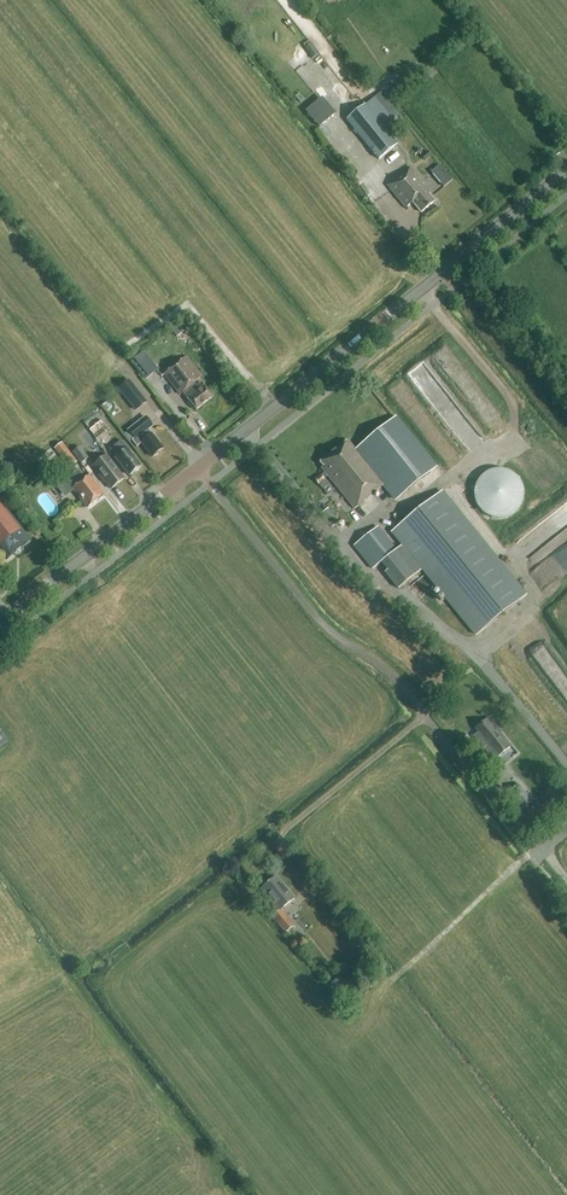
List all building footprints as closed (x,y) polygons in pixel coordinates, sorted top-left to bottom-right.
[(309,43),(304,47),(313,58),(318,53),(309,43)] [(324,127),(340,112),(326,96),(309,110),(324,127)] [(379,160),(398,144),(384,128),(394,120),(374,97),(346,120),(379,160)] [(398,118),(394,122),(403,134),(407,130),(398,118)] [(428,151),(422,156),(426,160),(432,155),(428,151)] [(440,166),(432,173),(444,188),(453,181),(440,166)] [(421,213),(435,202),(426,192),(428,190),(410,167),(387,185),(405,208),(412,203),(421,213)] [(366,193),(374,204),(382,197),(374,187),(366,193)] [(177,337),(185,331),(181,325),(172,330),(177,337)] [(159,370),(144,352),(131,363),(145,381),(159,370)] [(196,387),(194,383),(201,377),(186,358),(164,375),(179,394),(182,392),(196,410),(212,397),(201,383),(196,387)] [(129,381),(119,390),(135,410),(146,402),(129,381)] [(109,400),(102,405),(109,415),(113,411),(114,407),(109,400)] [(152,435),(147,429),(152,425),(145,417),(128,431),(135,439),(132,441),(136,447),(141,443),(152,458),(163,449),(152,435)] [(96,440),(109,430),(101,420),(89,430),(96,440)] [(397,420),(358,453),(384,485),(398,502),(437,469),(397,420)] [(358,453),(348,441),(320,463),(323,467),(321,468),(325,473),(315,480),(319,484),(328,477),(354,509),(384,485),(358,453)] [(127,449),(121,442),(114,447),(117,451),(114,453),(116,458),(115,458),(129,476),(141,467),(127,449)] [(69,468),(77,462),(62,443),(54,449),(69,468)] [(81,464),(88,459),(79,447),(72,452),(81,464)] [(111,489),(124,479),(106,456),(92,468),(104,483),(106,482),(111,489)] [(551,486),(561,468),(551,462),(540,480),(551,486)] [(86,479),(78,470),(60,484),(68,494),(73,489),(87,508),(103,495),(89,477),(86,479)] [(474,491),(473,496),(474,501),(476,506),(479,510),(482,513),(486,516),(491,518),(496,519),(501,519),(506,518),(511,516),(515,513),(518,510),(521,505),(522,501),(523,496),(523,491),(522,486),(519,481),(516,477),(512,474),(508,472),(503,470),(498,470),(493,470),(488,472),(484,474),(480,477),(477,482),(475,486),(474,491)] [(477,635),(525,596),(440,492),(392,531),(477,635)] [(31,541),(0,502),(0,553),(6,561),(31,541)] [(339,523),(328,509),(320,515),(331,529),(339,523)] [(354,546),(373,569),(396,551),(377,528),(354,546)] [(398,589),(421,571),(402,546),(394,553),(379,565),(398,589)] [(495,760),(512,746),(489,719),(476,730),(479,733),(475,737),(495,760)] [(521,810),(532,801),(519,784),(508,793),(521,810)] [(285,906),(294,899),(276,877),(261,889),(278,911),(271,917),(285,933),(294,926),(280,909),(284,906),(285,906)] [(354,995),(340,977),(331,984),(345,1002),(354,995)]
